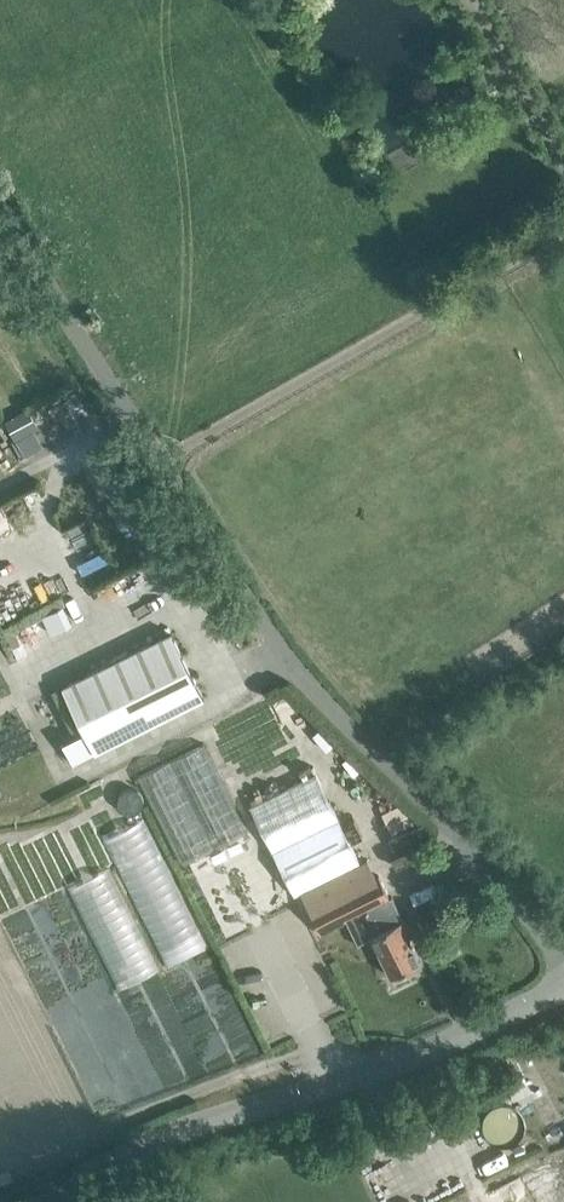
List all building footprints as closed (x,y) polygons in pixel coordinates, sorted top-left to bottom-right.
[(16,438),(37,427),(28,410),(6,421),(16,438)] [(70,681),(102,748),(212,693),(179,627),(70,681)] [(249,829),(206,741),(140,774),(183,862),(249,829)] [(321,932),(348,920),(358,942),(372,936),(384,961),(391,976),(421,961),(409,937),(414,934),(406,918),(404,919),(393,895),(391,897),(380,874),(377,876),(369,859),(362,862),(319,772),(252,803),(296,894),(302,891),(321,932)] [(394,832),(414,822),(405,804),(385,814),(394,832)] [(111,832),(164,962),(202,947),(148,816),(111,832)] [(428,838),(421,824),(396,836),(403,850),(428,838)] [(158,970),(109,865),(70,883),(119,988),(158,970)] [(164,1016),(186,1075),(262,1047),(252,1018),(165,1016),(164,1016)] [(521,1049),(508,1056),(519,1074),(532,1067),(521,1049)]
